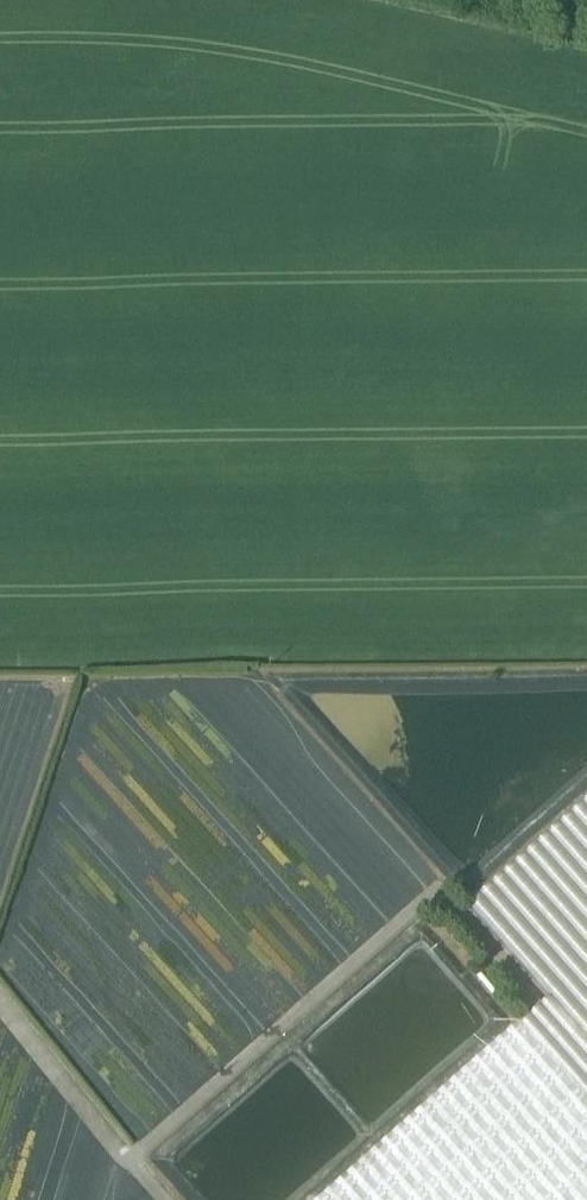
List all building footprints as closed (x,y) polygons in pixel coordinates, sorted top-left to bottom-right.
[(470,905),(552,997),(586,1037),(586,801),(470,905)] [(520,1025),(519,1023),(319,1199),(586,1199),(586,1100),(520,1025)]
